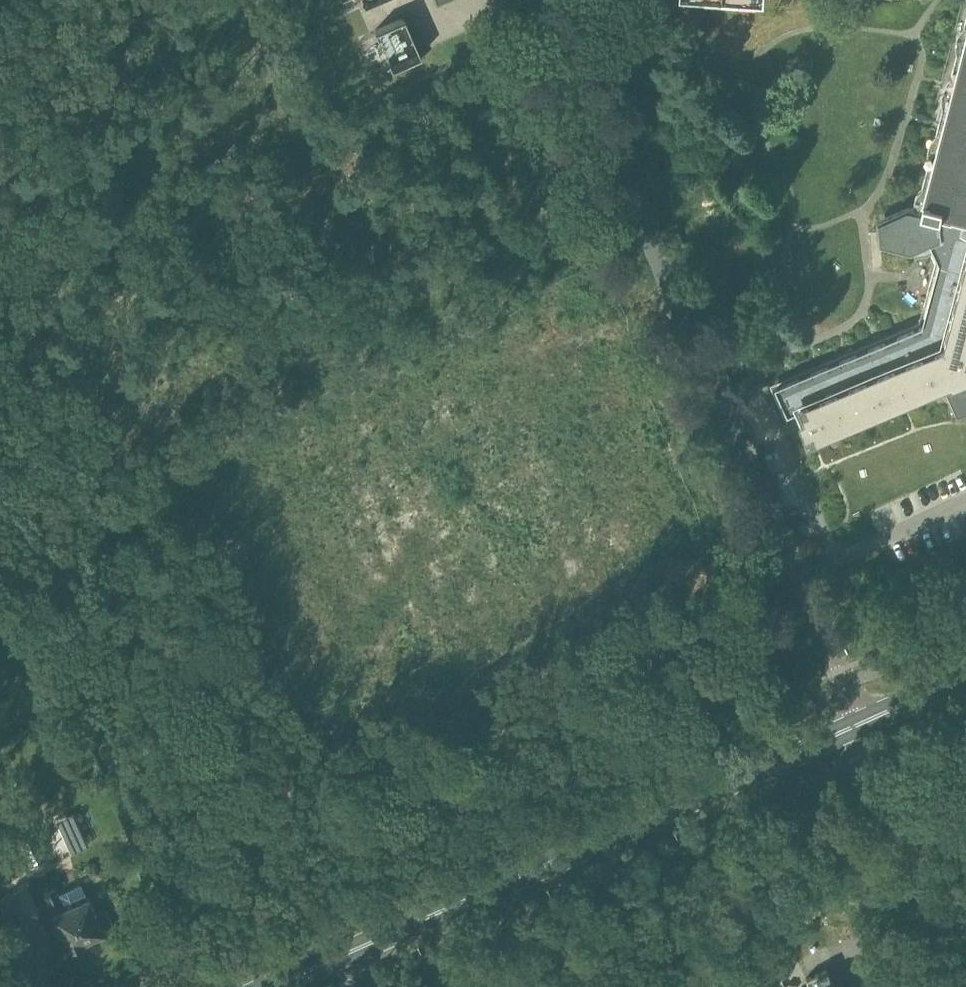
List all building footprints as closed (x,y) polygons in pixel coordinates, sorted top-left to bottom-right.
[(375,31),(392,69),(421,56),(405,18),(375,31)] [(777,386),(789,415),(798,412),(806,432),(809,430),(812,429),(817,442),(818,443),(946,389),(948,393),(958,417),(965,413),(965,36),(923,200),(925,201),(923,208),(909,204),(878,219),(880,243),(913,251),(932,243),(934,246),(940,261),(940,264),(927,311),(924,324),(777,386)] [(35,841),(22,847),(31,865),(43,859),(35,841)] [(11,879),(0,855),(0,884),(11,879)] [(49,873),(37,878),(44,892),(68,948),(70,947),(74,949),(81,946),(82,941),(104,932),(103,931),(113,927),(105,908),(95,912),(88,897),(87,897),(81,883),(58,893),(55,887),(49,873)] [(833,982),(833,983),(827,969),(806,978),(810,986),(808,986),(835,986),(833,982)]
